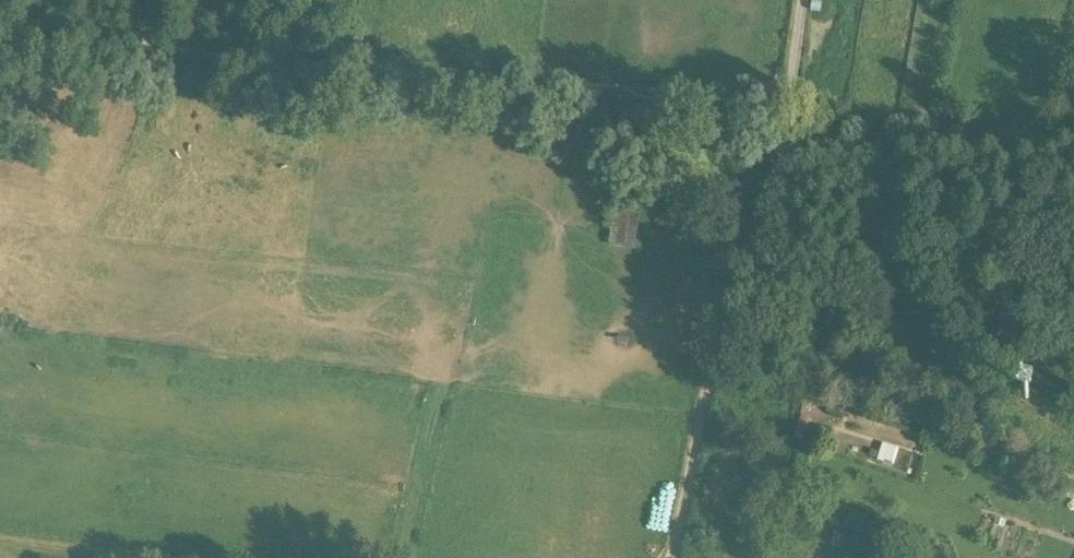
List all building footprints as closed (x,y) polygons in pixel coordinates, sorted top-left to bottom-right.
[(631,248),(638,214),(616,210),(609,244),(631,248)]
